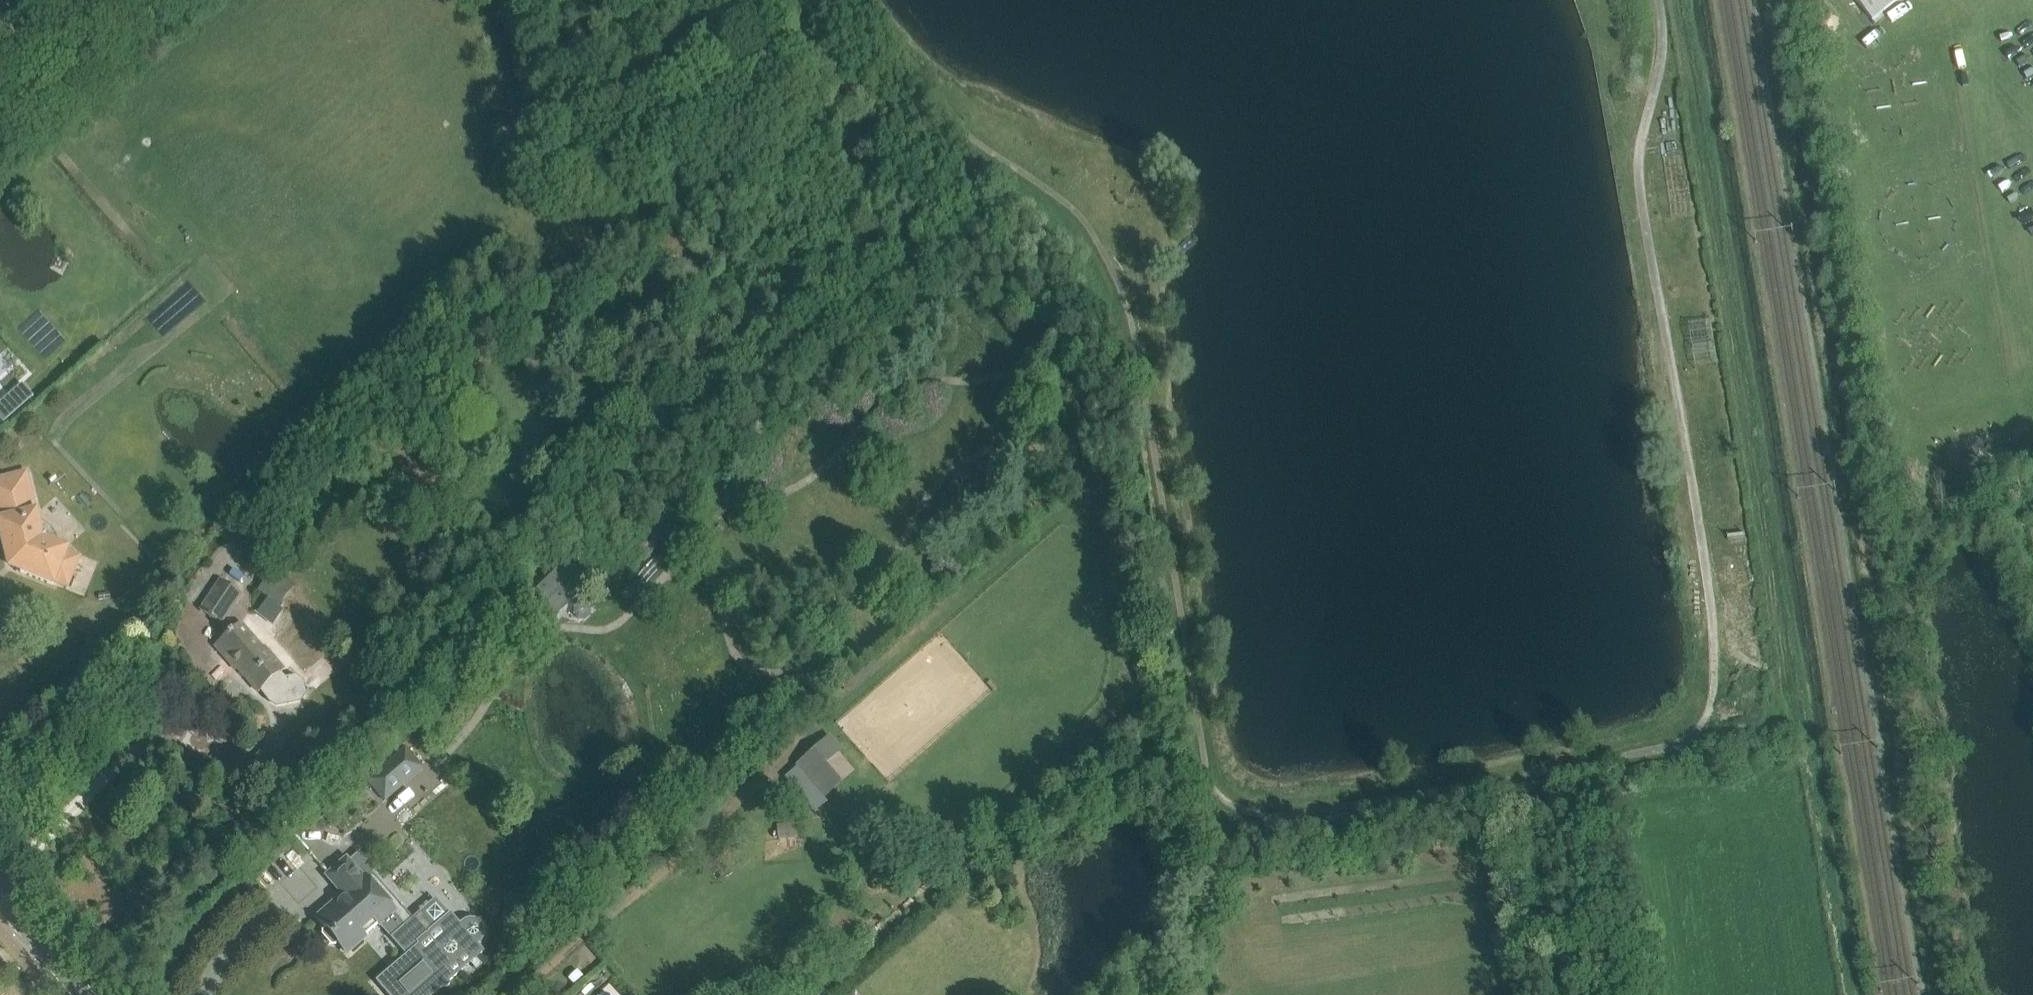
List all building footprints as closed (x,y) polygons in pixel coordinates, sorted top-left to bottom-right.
[(1872,20),(1897,0),(1855,0),(1872,20)] [(0,404),(0,420),(3,423),(33,398),(22,386),(0,404)] [(23,561),(19,571),(53,584),(54,580),(67,585),(78,556),(66,551),(67,548),(45,539),(41,534),(25,472),(0,478),(0,531),(6,555),(16,553),(23,561)] [(290,589),(269,573),(256,590),(277,606),(290,589)] [(241,593),(220,579),(200,610),(220,624),(241,593)] [(285,677),(280,672),(283,670),(281,669),(281,666),(266,648),(263,648),(240,622),(216,643),(259,691),(269,701),(277,706),(301,702),(306,693),(303,680),(295,675),(285,677)] [(776,782),(807,813),(856,765),(825,734),(776,782)] [(385,802),(422,768),(403,747),(365,780),(385,802)] [(317,918),(347,951),(362,938),(367,933),(362,927),(374,917),(379,923),(407,954),(376,981),(388,994),(433,994),(483,951),(477,944),(460,925),(449,913),(433,928),(419,912),(413,917),(394,896),(385,903),(348,861),(346,859),(328,875),(344,894),(317,918)]
